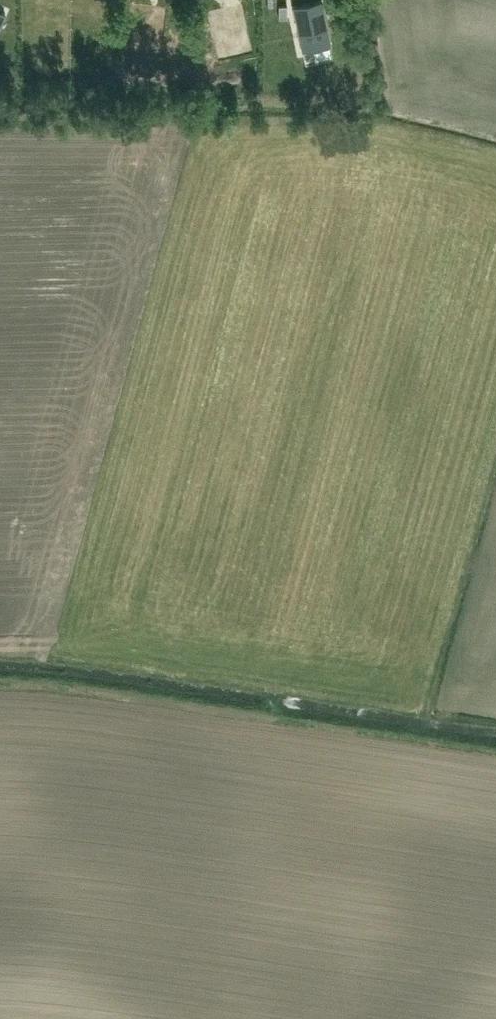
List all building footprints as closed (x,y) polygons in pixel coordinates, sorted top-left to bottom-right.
[(293,7),(303,51),(330,44),(321,0),(320,0),(293,7)] [(288,5),(279,5),(280,18),(288,18),(288,5)]
